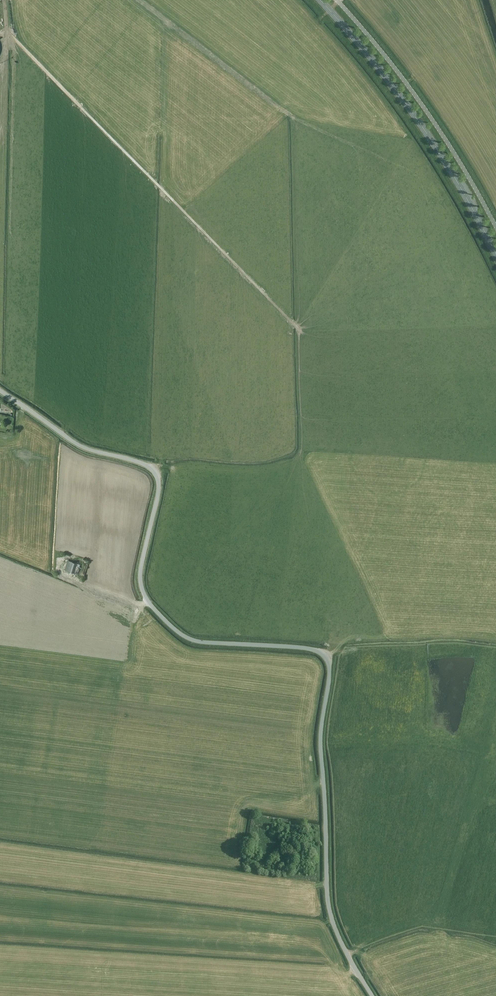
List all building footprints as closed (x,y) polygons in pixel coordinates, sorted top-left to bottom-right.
[(77,563),(71,561),(68,571),(74,572),(77,563)]
